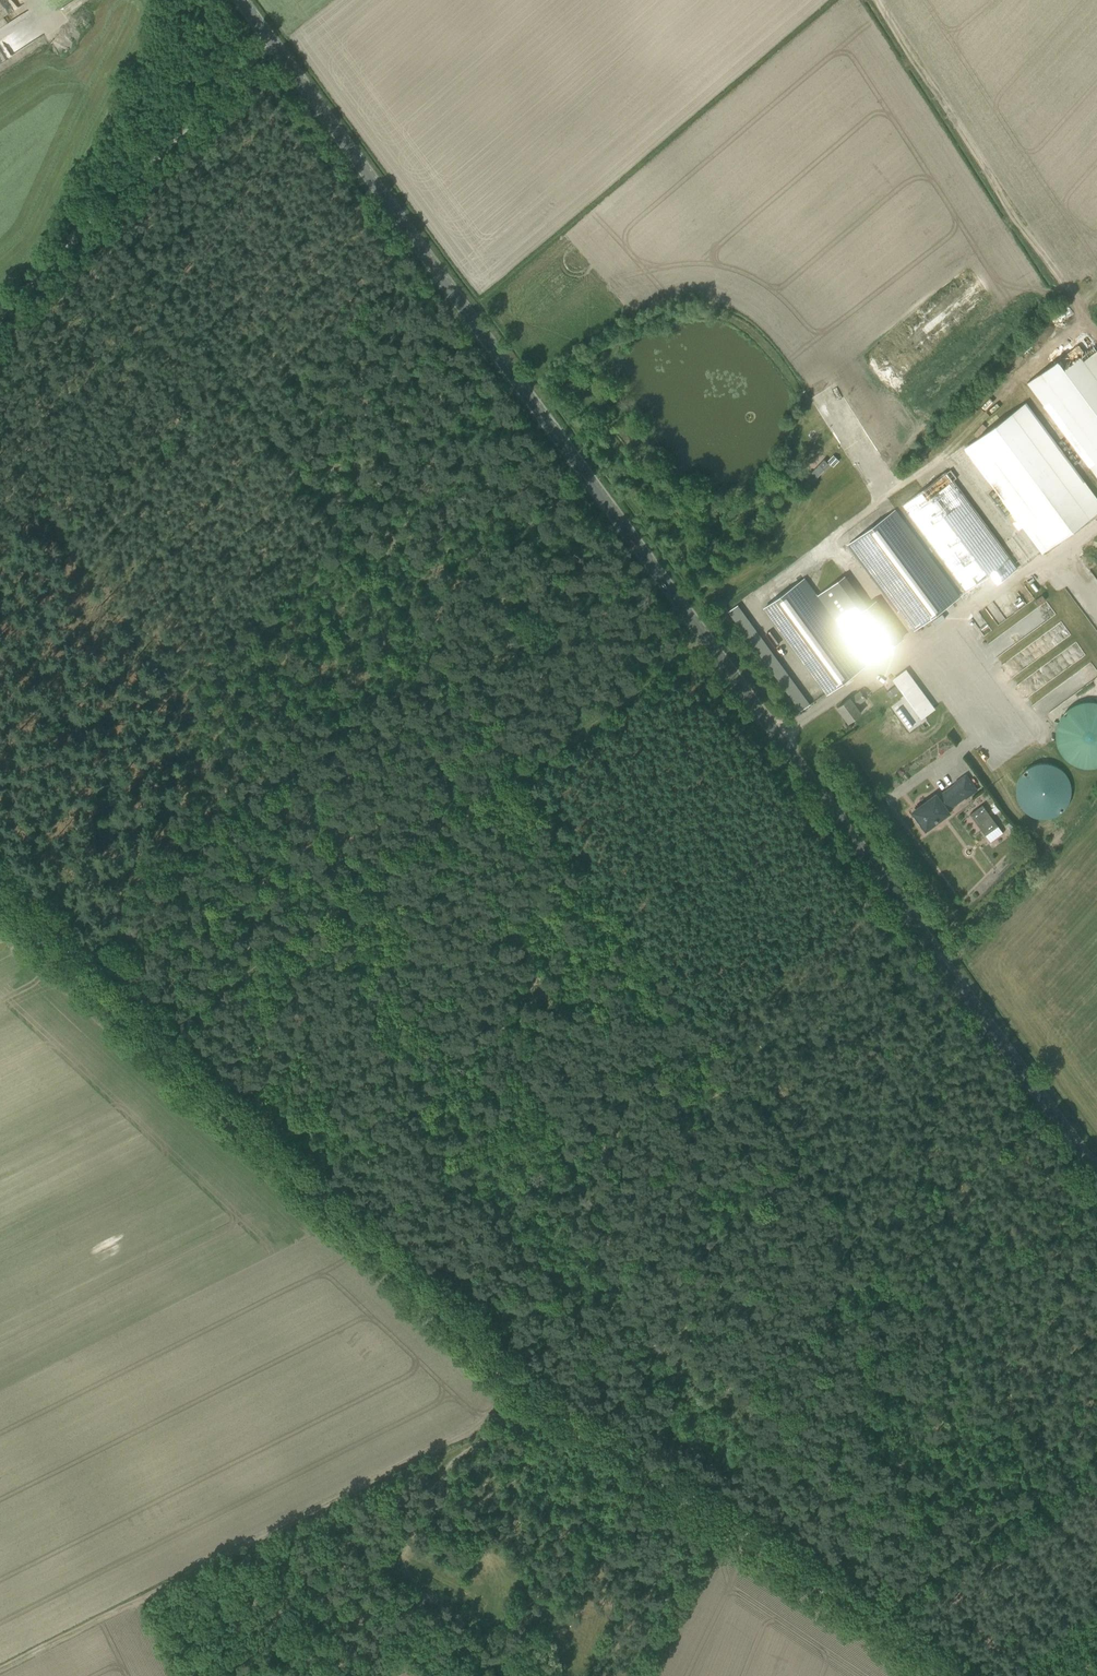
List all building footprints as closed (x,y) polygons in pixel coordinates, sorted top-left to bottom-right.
[(965,440),(1035,551),(1096,513),(1096,506),(1031,400),(965,440)] [(833,455),(828,460),(834,465),(839,460),(833,455)] [(823,459),(819,463),(824,468),(828,463),(823,459)] [(849,543),(914,631),(960,596),(895,509),(849,543)] [(873,514),(842,535),(846,541),(877,520),(873,514)] [(823,691),(904,639),(876,598),(865,605),(844,574),(815,593),(804,576),(760,605),(774,627),(759,636),(738,603),(729,609),(797,712),(812,701),(808,694),(820,686),(823,691)] [(905,670),(895,678),(898,683),(899,682),(907,693),(905,695),(909,700),(908,701),(916,712),(929,702),(905,670)] [(837,707),(848,722),(861,713),(856,706),(865,699),(859,691),(837,707)] [(1066,702),(1057,732),(1057,759),(1084,766),(1096,766),(1096,704),(1090,702),(1066,702)] [(1074,804),(1055,758),(1012,775),(1030,821),(1074,804)] [(948,789),(949,789),(944,793),(943,793),(943,794),(937,798),(936,796),(917,809),(919,812),(916,815),(926,828),(944,814),(943,814),(941,812),(945,809),(945,810),(952,805),(952,806),(953,806),(952,805),(957,801),(958,802),(958,801),(964,796),(966,798),(976,790),(966,775),(955,783),(956,784),(949,789),(949,788),(948,789)] [(998,826),(982,804),(970,814),(985,835),(998,826)]
